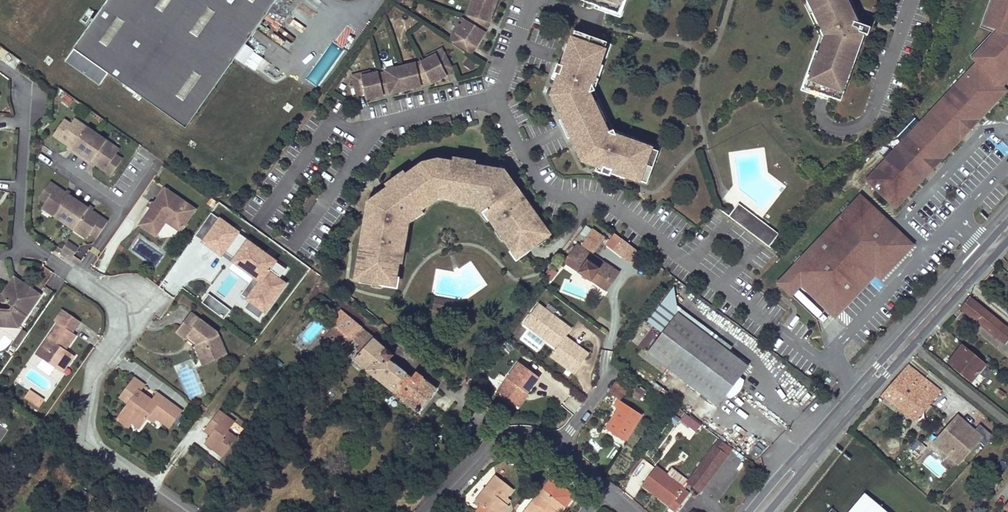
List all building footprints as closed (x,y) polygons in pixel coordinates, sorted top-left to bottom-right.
[(66,61),(100,85),(109,74),(186,128),(238,56),(244,61),(253,49),(246,45),(278,0),(109,0),(66,61)] [(488,23),(496,0),(473,0),(472,2),(476,3),(473,11),(470,18),(466,24),(469,26),(464,34),(459,31),(453,42),(470,53),(484,31),(488,23)] [(582,1),(599,7),(618,14),(623,0),(583,0),(582,1)] [(618,14),(599,7),(598,10),(620,19),(627,0),(623,0),(618,14)] [(819,38),(800,91),(826,101),(827,98),(807,91),(812,76),(810,75),(823,39),(805,0),(801,0),(819,38)] [(823,39),(810,75),(812,76),(807,91),(827,98),(840,102),(845,87),(842,86),(859,43),(862,44),(869,47),(872,38),(857,33),(842,0),(805,0),(823,39)] [(866,181),(890,204),(1001,87),(997,83),(1007,72),(1007,0),(993,0),(983,27),(997,32),(972,60),(977,64),(866,181)] [(464,23),(459,31),(464,34),(469,26),(466,24),(464,23)] [(598,56),(603,42),(574,32),(561,66),(557,64),(553,73),(550,92),(560,106),(557,108),(583,163),(600,174),(603,168),(646,184),(653,164),(650,162),(654,151),(618,138),(613,131),(607,134),(588,94),(594,91),(591,85),(601,58),(598,56)] [(610,45),(603,42),(598,56),(601,58),(605,59),(610,45)] [(862,44),(859,43),(842,86),(845,87),(862,44)] [(366,98),(375,96),(374,94),(382,92),(382,94),(421,85),(420,83),(429,81),(436,77),(437,79),(446,75),(445,73),(452,70),(441,51),(434,55),(437,60),(429,64),(426,59),(419,63),(412,65),(412,68),(404,70),(403,67),(392,70),(393,73),(384,75),(383,72),(370,75),(370,78),(362,80),(361,74),(352,76),(357,96),(365,94),(366,98)] [(1,62),(16,67),(19,59),(4,53),(1,62)] [(437,60),(434,55),(426,59),(429,64),(437,60)] [(997,83),(1001,87),(1002,88),(1007,81),(1007,72),(997,83)] [(890,204),(895,209),(961,139),(984,115),(1006,92),(1002,88),(1001,87),(890,204)] [(74,120),(73,123),(85,131),(87,129),(74,120)] [(64,121),(54,136),(70,147),(83,156),(95,164),(112,176),(122,161),(116,156),(117,153),(105,145),(106,142),(87,129),(85,131),(73,123),(71,125),(64,121)] [(106,142),(105,145),(117,153),(119,151),(106,142)] [(83,156),(70,147),(69,150),(81,158),(83,156)] [(83,156),(81,158),(93,167),(95,164),(83,156)] [(368,197),(354,277),(374,281),(374,283),(383,285),(384,280),(393,282),(396,262),(398,250),(400,239),(404,219),(420,208),(424,205),(422,202),(427,198),(432,194),(443,192),(449,193),(455,193),(454,199),(459,200),(478,203),(490,220),(496,229),(503,239),(515,255),(532,242),(534,246),(548,235),(509,180),(506,182),(498,171),(438,161),(423,165),(375,199),(368,197)] [(66,195),(50,183),(39,198),(46,203),(44,205),(57,214),(55,217),(74,230),(76,228),(89,236),(91,234),(97,238),(108,223),(91,212),(79,203),(66,195)] [(195,210),(164,188),(139,224),(155,235),(165,220),(168,216),(184,226),(195,210)] [(80,201),(68,192),(66,195),(79,203),(80,201)] [(448,196),(449,193),(443,192),(432,194),(427,198),(429,200),(448,196)] [(800,284),(834,317),(875,274),(880,279),(912,246),(907,241),(885,220),(859,196),(777,283),(790,294),(800,284)] [(486,222),(490,220),(478,203),(459,200),(458,204),(476,208),(486,222)] [(93,209),(80,201),(79,203),(91,212),(93,209)] [(57,214),(44,205),(42,208),(55,217),(57,214)] [(737,207),(729,217),(738,225),(740,222),(758,236),(762,231),(772,239),(774,236),(737,207)] [(404,219),(400,239),(405,240),(408,222),(423,212),(420,208),(404,219)] [(184,226),(168,216),(165,220),(180,231),(184,226)] [(740,222),(738,225),(766,247),(772,239),(762,231),(758,236),(740,222)] [(89,236),(76,228),(74,230),(87,239),(89,236)] [(593,253),(605,237),(592,228),(581,245),(593,253)] [(501,241),(503,239),(496,229),(493,231),(501,241)] [(613,234),(607,242),(615,247),(613,251),(633,266),(641,255),(613,234)] [(74,256),(79,249),(68,242),(63,250),(70,255),(74,256)] [(517,259),(534,246),(532,242),(515,255),(517,259)] [(577,245),(564,263),(606,291),(618,273),(577,245)] [(232,262),(239,253),(235,249),(227,259),(232,262)] [(247,297),(236,311),(251,323),(266,303),(251,291),(264,275),(255,269),(257,265),(239,253),(232,262),(227,259),(218,271),(223,275),(231,281),(228,284),(247,297)] [(271,273),(280,278),(284,270),(276,265),(271,273)] [(231,281),(223,275),(221,278),(228,284),(231,281)] [(588,287),(575,282),(564,277),(559,291),(582,300),(588,287)] [(9,299),(20,283),(16,280),(5,296),(9,299)] [(18,331),(41,297),(20,283),(9,299),(5,296),(0,296),(0,330),(18,331)] [(207,295),(200,306),(224,320),(231,310),(207,295)] [(960,308),(1005,344),(1007,341),(1007,328),(969,297),(960,308)] [(433,316),(445,316),(445,300),(434,300),(433,316)] [(571,330),(537,305),(523,324),(556,349),(550,356),(574,374),(588,355),(565,337),(571,330)] [(72,332),(80,321),(61,308),(54,319),(58,321),(38,350),(43,354),(41,358),(57,370),(63,361),(67,365),(74,355),(65,349),(76,334),(72,332)] [(218,333),(191,313),(177,332),(194,346),(200,361),(218,353),(215,342),(220,340),(218,333)] [(677,313),(647,353),(718,407),(727,395),(733,387),(739,379),(748,367),(677,313)] [(394,355),(346,315),(321,341),(337,355),(352,339),(356,335),(367,345),(360,353),(354,361),(419,412),(437,389),(416,372),(412,379),(390,361),(394,355)] [(27,337),(23,334),(11,350),(16,353),(27,337)] [(360,353),(367,345),(356,335),(352,339),(360,346),(356,350),(360,353)] [(218,353),(200,361),(202,364),(226,354),(220,340),(215,342),(218,353)] [(962,346),(948,362),(951,364),(965,348),(962,346)] [(965,348),(951,364),(971,381),(985,365),(965,348)] [(43,354),(38,350),(35,353),(41,358),(43,354)] [(62,373),(67,365),(63,361),(57,370),(62,373)] [(539,377),(518,363),(496,392),(518,408),(528,395),(526,393),(539,377)] [(907,364),(881,394),(909,417),(919,406),(925,411),(942,391),(907,364)] [(473,389),(477,384),(469,377),(465,383),(473,389)] [(141,393),(145,386),(136,378),(130,385),(141,393)] [(617,416),(609,427),(623,438),(643,413),(622,398),(632,386),(621,378),(612,389),(621,397),(616,403),(621,406),(614,413),(617,416)] [(743,382),(739,379),(733,387),(727,395),(731,399),(739,392),(743,382)] [(141,393),(130,385),(120,398),(128,404),(117,419),(129,429),(132,424),(139,430),(147,419),(142,415),(147,409),(157,417),(155,419),(168,429),(179,414),(168,406),(170,403),(158,394),(153,401),(141,393)] [(31,401),(35,394),(28,389),(24,396),(29,400),(31,401)] [(1000,389),(996,394),(1001,398),(1005,393),(1000,389)] [(38,406),(43,399),(35,394),(31,401),(38,406)] [(36,409),(38,406),(31,401),(29,400),(28,403),(36,409)] [(181,412),(170,403),(168,406),(179,414),(181,412)] [(157,417),(147,409),(142,415),(147,419),(153,423),(155,419),(157,417)] [(235,423),(220,411),(204,432),(211,438),(205,445),(222,458),(237,439),(228,432),(235,423)] [(609,427),(617,416),(614,413),(606,425),(609,427)] [(694,430),(699,424),(687,415),(682,422),(694,430)] [(974,431),(962,420),(959,423),(954,418),(939,435),(944,440),(941,443),(960,460),(978,441),(971,434),(974,431)] [(901,427),(895,434),(898,436),(905,429),(901,427)] [(971,434),(978,441),(981,437),(974,431),(971,434)] [(957,464),(960,460),(941,443),(944,440),(939,435),(933,442),(957,464)] [(687,482),(700,492),(728,455),(733,449),(720,439),(687,482)] [(683,487),(656,466),(642,485),(675,511),(689,493),(682,488),(683,487)] [(512,490),(494,476),(478,496),(480,497),(476,504),(486,511),(504,511),(508,507),(505,504),(503,503),(507,498),(512,490)] [(543,499),(547,493),(542,489),(537,494),(543,499)] [(523,511),(560,511),(564,507),(547,493),(543,499),(537,494),(523,511)] [(866,494),(851,511),(886,511),(866,494)]
